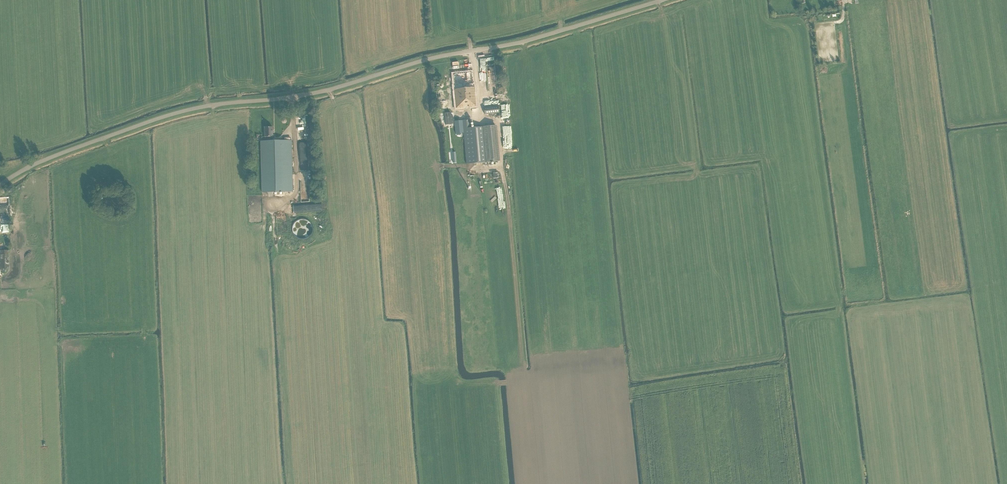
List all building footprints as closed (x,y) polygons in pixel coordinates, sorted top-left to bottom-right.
[(472,71),(453,73),(454,83),(456,107),(464,106),(464,104),(469,104),(469,106),(476,105),(474,81),(473,81),(472,71)] [(499,113),(498,105),(484,107),(485,114),(499,113)] [(463,120),(454,121),(456,133),(464,133),(463,120)] [(500,162),(496,126),(472,129),(471,120),(464,121),(468,165),(500,162)] [(293,192),(292,140),(273,140),(272,127),(265,127),(265,137),(268,137),(268,141),(261,141),(262,193),(293,192)] [(291,205),(291,213),(308,212),(308,211),(321,210),(320,203),(306,204),(291,205)] [(9,271),(9,251),(1,251),(1,271),(9,271)]
